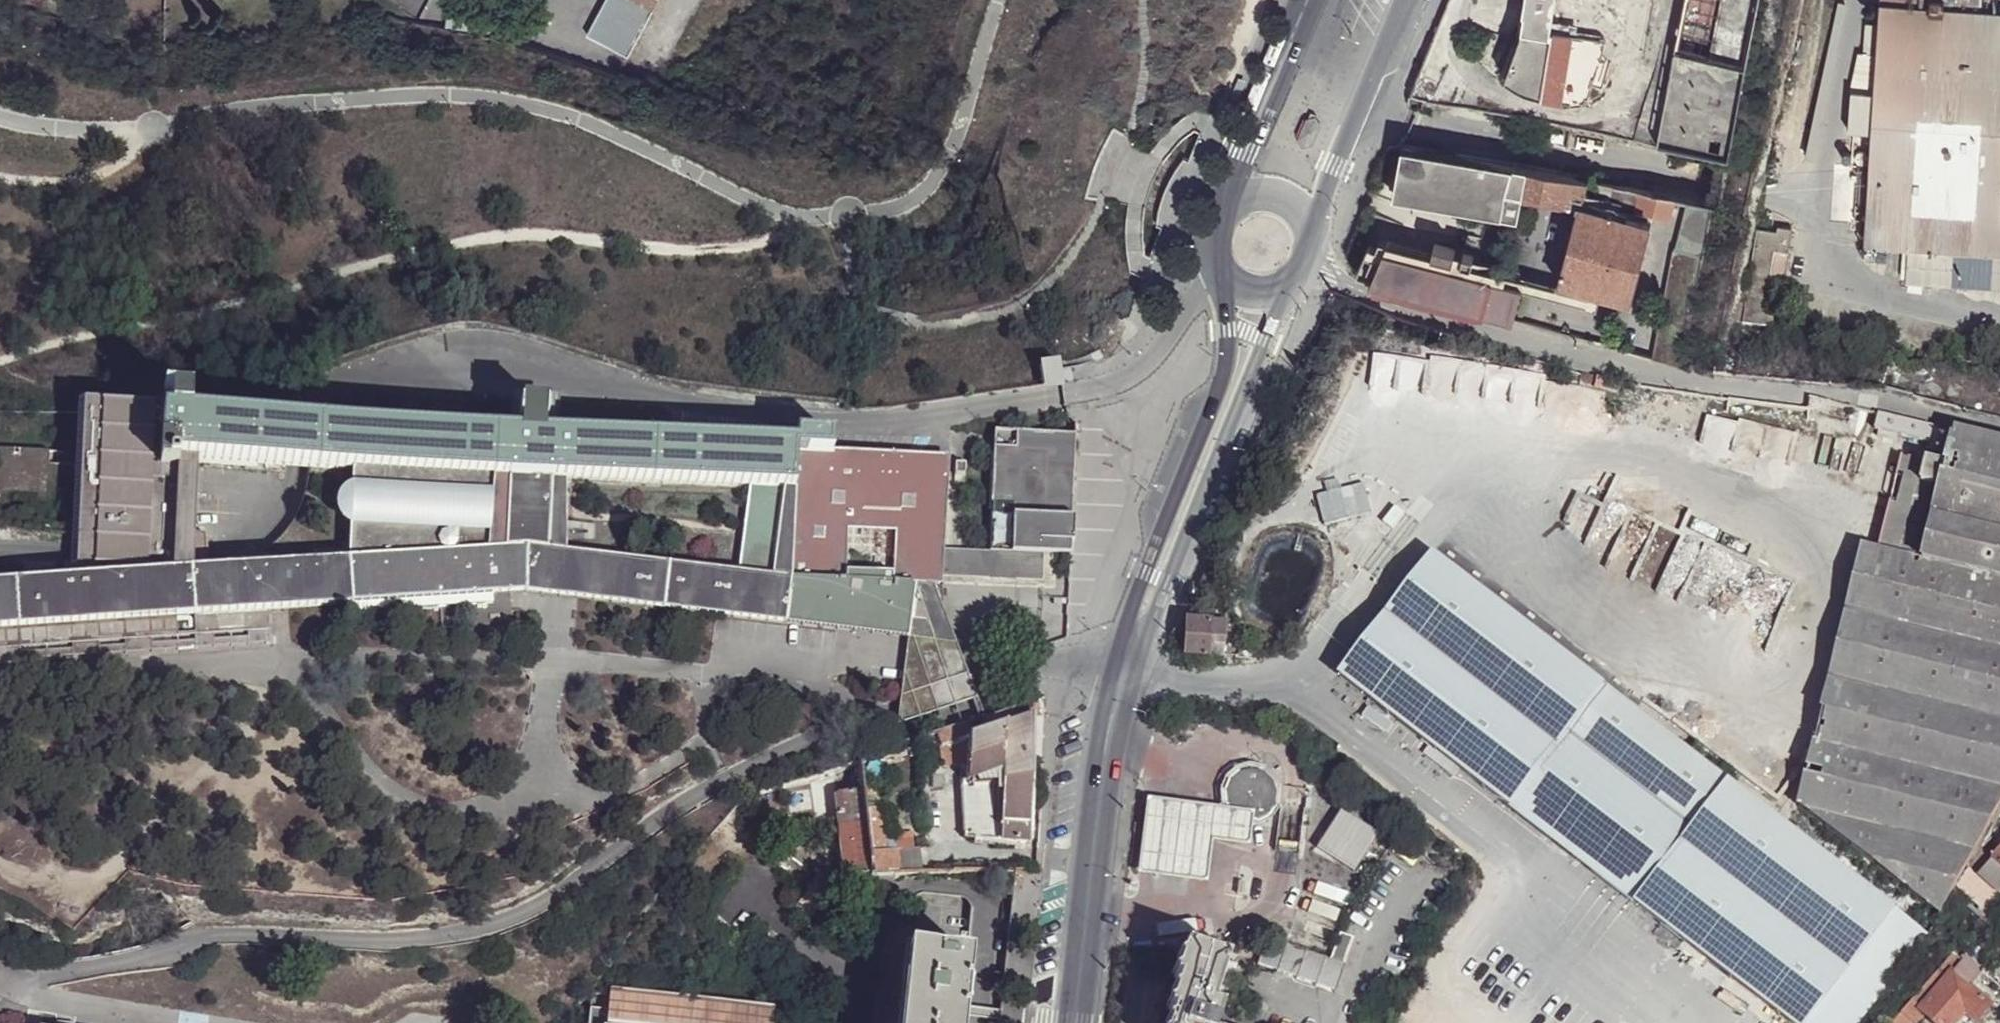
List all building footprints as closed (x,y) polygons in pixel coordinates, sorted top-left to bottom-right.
[(648,5),(639,0),(599,0),(582,34),(621,56),(648,5)] [(1518,32),(1514,43),(1509,49),(1499,77),(1511,85),(1567,104),(1580,102),(1589,99),(1604,34),(1573,31),(1573,26),(1568,25),(1569,21),(1550,18),(1553,0),(1524,0),(1518,32)] [(1673,49),(1749,64),(1761,0),(1683,0),(1673,49)] [(1978,10),(1979,0),(1880,0),(1876,65),(1863,64),(1861,90),(1874,91),(1873,97),(1865,244),(1908,247),(1999,252),(1999,11),(1978,10)] [(1653,142),(1730,156),(1749,64),(1673,49),(1667,79),(1666,79),(1653,142)] [(1870,138),(1873,97),(1848,95),(1845,136),(1870,138)] [(1399,144),(1397,145),(1389,195),(1517,219),(1523,195),(1527,168),(1399,144)] [(1527,168),(1523,195),(1578,204),(1579,203),(1581,203),(1585,178),(1527,168)] [(1640,189),(1637,209),(1672,216),(1672,215),(1676,196),(1640,189)] [(1708,202),(1689,198),(1679,247),(1677,247),(1652,360),(1661,362),(1681,368),(1704,253),(1713,206),(1713,203),(1708,202)] [(1579,203),(1578,204),(1558,282),(1632,302),(1652,223),(1581,203),(1579,203)] [(1767,238),(1769,231),(1756,228),(1741,319),(1770,324),(1777,280),(1769,279),(1774,249),(1787,252),(1791,229),(1777,226),(1776,231),(1775,239),(1767,238)] [(1776,231),(1769,231),(1767,238),(1775,239),(1776,231)] [(1359,274),(1370,280),(1384,248),(1517,285),(1520,277),(1472,264),(1461,261),(1453,259),(1432,253),(1380,238),(1374,251),(1366,248),(1356,272),(1359,274)] [(1434,244),(1432,253),(1453,259),(1455,250),(1434,244)] [(1908,247),(1906,282),(1999,287),(1999,252),(1908,247)] [(1413,293),(1508,320),(1517,285),(1384,248),(1370,280),(1377,284),(1413,293)] [(1464,252),(1461,261),(1472,264),(1474,255),(1464,252)] [(1522,286),(1517,285),(1508,320),(1513,321),(1522,286)] [(1470,418),(1479,415),(1463,358),(1406,374),(1427,450),(1475,437),(1470,418)] [(1043,385),(1044,394),(1063,391),(1061,375),(1059,363),(1039,366),(1043,385)] [(1722,398),(1717,453),(1805,460),(1809,405),(1722,398)] [(101,413),(101,403),(75,402),(74,414),(73,465),(71,535),(70,551),(70,561),(77,562),(95,563),(95,552),(96,545),(99,487),(99,458),(101,413)] [(101,413),(198,418),(198,412),(179,408),(101,403),(101,413)] [(515,404),(514,430),(541,432),(543,406),(515,404)] [(232,464),(237,419),(198,418),(101,413),(99,458),(177,462),(194,462),(232,464)] [(1934,429),(1879,416),(1876,430),(1930,444),(1934,429)] [(277,421),(237,419),(232,464),(295,467),(387,472),(508,477),(554,479),(568,479),(785,488),(794,489),(796,453),(791,452),(791,444),(721,440),(721,450),(670,447),(671,438),(541,432),(514,430),(299,422),(277,421)] [(1934,429),(1930,444),(1926,463),(1946,468),(1954,435),(1934,429)] [(937,552),(937,570),(936,579),(1043,581),(1043,554),(1056,554),(1069,554),(1072,434),(991,432),(989,552),(937,552)] [(791,452),(796,453),(829,454),(829,437),(791,435),(791,444),(791,452)] [(1926,463),(1920,485),(1941,490),(1932,523),(1999,540),(1999,446),(1954,435),(1946,468),(1926,463)] [(721,440),(671,438),(670,447),(721,450),(721,440)] [(897,569),(937,570),(937,552),(940,464),(921,463),(921,458),(829,454),(796,453),(794,489),(790,579),(808,581),(842,583),(844,528),(899,532),(897,569)] [(1920,485),(1926,463),(1902,457),(1878,551),(1923,562),(1932,523),(1941,490),(1920,485)] [(48,461),(9,458),(7,494),(47,496),(48,461)] [(174,491),(177,462),(99,458),(99,487),(174,491)] [(171,571),(191,570),(209,567),(208,557),(205,531),(192,533),(194,462),(177,462),(174,491),(173,548),(172,558),(172,566),(171,571)] [(963,465),(953,465),(953,476),(962,476),(963,465)] [(387,472),(383,555),(489,548),(506,549),(508,477),(387,472)] [(554,479),(508,477),(506,549),(551,549),(554,479)] [(554,479),(551,549),(567,551),(568,479),(554,479)] [(173,548),(174,491),(99,487),(96,545),(173,548)] [(773,577),(790,579),(794,489),(785,488),(773,577)] [(1932,523),(1923,562),(1999,581),(1999,540),(1932,523)] [(172,558),(173,548),(96,545),(95,552),(95,563),(172,566),(172,558)] [(1327,596),(1314,547),(1249,565),(1261,613),(1327,596)] [(1865,547),(1831,677),(1888,691),(1923,562),(1878,551),(1865,547)] [(346,558),(350,604),(491,595),(510,592),(506,549),(489,548),(383,555),(346,558)] [(528,591),(545,593),(551,549),(506,549),(510,592),(524,591),(528,591)] [(715,615),(906,639),(909,620),(805,607),(808,581),(790,579),(773,577),(721,570),(718,596),(579,576),(582,553),(567,551),(551,549),(545,593),(576,598),(715,615)] [(718,596),(721,570),(582,553),(579,576),(718,596)] [(1043,581),(936,579),(936,586),(1055,588),(1056,554),(1043,554),(1043,581)] [(247,610),(264,610),(350,604),(346,558),(220,564),(215,611),(247,610)] [(1609,689),(1439,559),(1345,679),(1516,810),(1609,689)] [(95,563),(77,562),(76,577),(95,576),(95,563)] [(1798,806),(1939,914),(1999,804),(1999,581),(1923,562),(1888,691),(1831,677),(1798,806)] [(171,571),(172,566),(95,563),(95,576),(171,571)] [(215,611),(220,564),(209,567),(191,570),(171,571),(95,576),(76,577),(0,583),(0,626),(176,614),(191,614),(210,613),(215,611)] [(914,587),(936,587),(936,586),(936,579),(937,570),(897,569),(897,586),(914,587)] [(805,607),(909,620),(914,591),(914,587),(897,586),(842,583),(808,581),(805,607)] [(955,728),(982,718),(972,686),(945,602),(941,588),(936,587),(914,587),(914,591),(930,595),(936,600),(938,607),(936,615),(931,620),(924,622),(909,620),(906,639),(897,710),(892,747),(926,737),(955,728)] [(914,591),(909,620),(924,622),(931,620),(936,615),(938,607),(936,600),(930,595),(914,591)] [(491,595),(350,604),(350,613),(491,603),(491,595)] [(212,633),(211,646),(266,643),(264,610),(247,610),(248,631),(212,633)] [(215,611),(212,633),(248,631),(247,610),(215,611)] [(194,634),(212,633),(210,613),(191,614),(194,634)] [(176,636),(176,614),(0,626),(0,647),(176,636)] [(1225,622),(1186,620),(1184,655),(1224,657),(1224,645),(1225,622)] [(1225,622),(1224,645),(1243,646),(1244,623),(1225,622)] [(211,646),(212,633),(194,634),(176,636),(0,647),(0,660),(211,646)] [(1734,785),(1609,689),(1516,810),(1641,906),(1734,785)] [(960,763),(961,840),(1029,844),(1032,717),(1042,716),(1042,698),(1030,702),(1031,717),(959,743),(955,728),(926,737),(931,753),(936,751),(941,768),(960,763)] [(711,766),(716,775),(726,770),(721,762),(711,766)] [(998,786),(998,773),(969,783),(969,789),(998,786)] [(1236,809),(1239,810),(1251,813),(1252,814),(1256,814),(1263,809),(1268,802),(1269,793),(1268,788),(1264,781),(1257,776),(1248,775),(1240,778),(1233,784),(1230,792),(1231,801),(1236,809)] [(1734,785),(1641,906),(1793,1022),(1867,1022),(1933,941),(1924,934),(1734,785)] [(869,874),(865,814),(862,790),(840,791),(838,792),(837,795),(843,872),(845,874),(849,875),(869,874)] [(1243,813),(1239,810),(1224,807),(1217,806),(1149,800),(1140,871),(1205,880),(1210,838),(1216,839),(1248,843),(1252,814),(1243,813)] [(1353,870),(1377,832),(1339,808),(1315,846),(1353,870)] [(870,877),(899,878),(895,855),(885,856),(880,812),(865,814),(869,874),(870,877)] [(1979,850),(1969,870),(1998,896),(1999,894),(1999,870),(1990,862),(1991,861),(1979,850)] [(1991,861),(1990,862),(1999,870),(1999,851),(1991,861)] [(899,878),(919,878),(917,853),(895,855),(899,878)] [(1969,870),(1960,885),(1989,911),(1999,901),(1999,897),(1998,896),(1969,870)] [(1344,963),(1355,936),(1341,931),(1331,958),(1344,963)] [(1964,938),(1956,937),(1956,943),(1955,949),(1963,950),(1964,938)] [(1346,965),(1266,939),(1258,964),(1298,977),(1338,991),(1346,965)] [(909,952),(928,953),(929,948),(904,945),(896,1022),(901,1022),(909,952)] [(1222,1010),(1213,1007),(1229,961),(1187,946),(1184,954),(1178,957),(1180,963),(1178,969),(1173,972),(1176,977),(1181,979),(1178,985),(1172,988),(1175,994),(1173,1001),(1167,1004),(1171,1010),(1175,1011),(1172,1019),(1167,1022),(1168,1022),(1218,1022),(1222,1010)] [(963,956),(959,956),(959,949),(952,948),(951,956),(928,953),(909,952),(901,1022),(956,1022),(963,956)] [(1984,973),(1966,958),(1965,958),(1961,963),(1953,955),(1911,1003),(1924,1014),(1935,1022),(1955,1022),(1965,1012),(1976,1022),(1990,1006),(1970,989),(1984,973)] [(956,1022),(961,1022),(963,1008),(968,957),(963,956),(956,1022)] [(611,990),(610,995),(608,1022),(773,1022),(775,1007),(611,990)] [(593,993),(590,1022),(608,1022),(610,995),(593,993)] [(1924,1014),(1911,1003),(1893,1022),(1911,1022),(1912,1022),(1915,1022),(1924,1014)]
